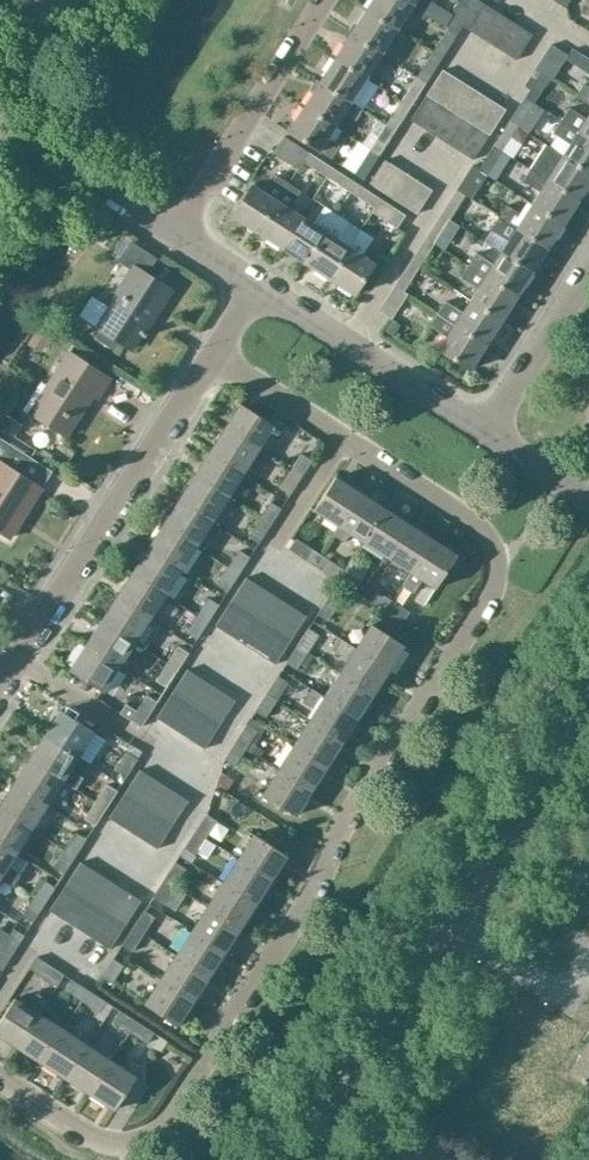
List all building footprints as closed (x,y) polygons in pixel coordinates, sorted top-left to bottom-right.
[(410,4),(411,3),(407,0),(369,0),(364,7),(396,27),(410,4)] [(482,2),(479,0),(460,0),(451,13),(431,0),(407,0),(411,3),(410,4),(445,26),(455,31),(460,23),(467,27),(482,2)] [(482,2),(467,27),(478,34),(495,9),(483,2),(482,2)] [(349,32),(380,52),(396,27),(364,7),(349,32)] [(478,34),(490,42),(506,17),(495,9),(478,34)] [(506,17),(490,42),(502,50),(518,24),(506,17)] [(518,24),(502,50),(514,57),(530,32),(518,24)] [(430,51),(439,55),(455,31),(445,26),(430,51)] [(380,52),(349,32),(333,56),(364,76),(380,52)] [(538,70),(548,77),(550,78),(566,53),(548,42),(533,66),(535,68),(538,70)] [(430,51),(415,75),(424,80),(439,55),(430,51)] [(333,56),(318,81),(362,108),(377,85),(364,76),(333,56)] [(441,68),(425,93),(437,101),(453,76),(441,68)] [(527,88),(523,94),(533,101),(548,77),(538,70),(535,68),(524,85),(527,88)] [(424,80),(415,75),(399,99),(408,104),(424,80)] [(437,101),(450,109),(466,84),(453,76),(437,101)] [(302,105),(333,125),(342,112),(355,120),(362,108),(318,81),(302,105)] [(583,82),(575,94),(588,103),(588,86),(583,82)] [(450,109),(462,117),(478,92),(466,84),(450,109)] [(478,92),(462,117),(475,125),(491,100),(478,92)] [(408,118),(421,126),(437,101),(425,93),(408,118)] [(533,101),(523,94),(507,118),(517,125),(533,101)] [(399,99),(384,123),(393,129),(408,104),(399,99)] [(491,100),(475,125),(487,133),(503,108),(491,100)] [(437,101),(421,126),(434,134),(450,109),(437,101)] [(333,125),(302,105),(287,130),(318,150),(331,158),(339,145),(326,137),(333,125)] [(588,136),(588,113),(586,118),(567,106),(560,118),(588,136)] [(434,134),(446,142),(462,117),(450,109),(434,134)] [(446,142),(459,150),(475,125),(462,117),(446,142)] [(492,142),(502,149),(517,125),(507,118),(492,142)] [(563,154),(588,171),(588,136),(560,118),(551,131),(570,143),(563,154)] [(384,123),(368,148),(377,153),(393,129),(384,123)] [(487,133),(475,125),(459,150),(471,158),(487,133)] [(300,161),(307,150),(282,134),(270,153),(295,169),(300,161)] [(492,142),(476,166),(487,174),(488,174),(486,173),(502,149),(492,142)] [(578,198),(588,181),(588,171),(563,154),(562,155),(546,144),(531,168),(578,198)] [(377,153),(368,148),(353,172),(362,177),(377,153)] [(307,150),(300,161),(324,177),(331,166),(307,150)] [(368,182),(380,190),(395,166),(383,158),(368,182)] [(465,193),(464,194),(472,199),(487,174),(476,166),(470,162),(455,187),(465,193)] [(324,177),(348,192),(355,181),(331,166),(324,177)] [(380,190),(391,197),(406,173),(395,166),(380,190)] [(539,191),(532,203),(563,222),(578,198),(531,168),(522,181),(539,191)] [(406,173),(391,197),(403,205),(418,181),(406,173)] [(231,215),(255,230),(286,181),(275,174),(264,191),(252,183),(231,215)] [(286,181),(255,230),(279,246),(300,214),(288,206),(299,189),(286,181)] [(348,192),(372,208),(379,197),(355,181),(348,192)] [(418,181),(403,205),(415,212),(430,189),(418,181)] [(455,187),(440,211),(449,218),(464,194),(465,193),(455,187)] [(379,197),(372,208),(369,211),(394,227),(403,213),(379,197)] [(498,215),(547,247),(563,222),(532,203),(524,214),(506,202),(498,215)] [(279,246),(304,261),(335,212),(329,209),(323,205),(312,222),(300,214),(279,246)] [(424,236),(433,242),(449,218),(440,211),(424,236)] [(304,261),(328,277),(349,245),(348,244),(337,237),(348,220),(335,212),(304,261)] [(509,239),(501,251),(531,271),(547,247),(498,215),(490,227),(509,239)] [(349,245),(328,277),(353,293),(373,261),(361,253),(372,236),(359,227),(348,244),(349,245)] [(433,242),(424,236),(409,260),(418,266),(433,242)] [(466,264),(516,296),(531,271),(501,251),(493,263),(475,251),(466,264)] [(402,290),(418,266),(409,260),(393,285),(402,290)] [(516,296),(466,264),(459,275),(478,287),(469,300),(500,320),(516,296)] [(156,310),(169,289),(132,265),(107,303),(110,305),(96,325),(101,329),(120,341),(129,347),(154,308),(156,310)] [(402,290),(393,285),(377,310),(390,318),(406,293),(402,290)] [(435,312),(485,344),(500,320),(469,300),(462,311),(444,299),(435,312)] [(485,344),(435,312),(428,323),(447,335),(438,349),(469,369),(485,344)] [(392,322),(385,332),(393,337),(400,327),(392,322)] [(41,350),(50,335),(37,326),(28,342),(41,350)] [(115,349),(120,341),(101,329),(96,337),(115,349)] [(97,396),(109,377),(67,350),(45,385),(52,389),(36,414),(66,433),(76,417),(73,415),(88,391),(97,396)] [(224,427),(257,448),(273,423),(240,402),(224,427)] [(13,435),(20,424),(4,413),(0,420),(0,426),(13,435)] [(224,427),(209,451),(241,472),(257,448),(224,427)] [(7,535),(39,485),(18,472),(29,456),(0,437),(0,531),(7,535)] [(209,451),(193,475),(226,496),(241,472),(209,451)] [(289,469),(300,476),(311,459),(300,452),(289,469)] [(300,476),(289,469),(278,486),(289,493),(300,476)] [(178,499),(210,520),(226,496),(193,475),(178,499)] [(312,509),(336,525),(359,491),(334,475),(312,509)] [(359,491),(336,525),(331,533),(343,541),(348,533),(361,541),(383,507),(359,491)] [(178,499),(162,524),(195,545),(210,520),(178,499)] [(259,518),(270,525),(281,508),(270,501),(259,518)] [(383,507),(361,541),(385,557),(407,523),(383,507)] [(270,525),(259,518),(248,536),(259,543),(270,525)] [(407,523),(385,557),(410,573),(432,539),(407,523)] [(146,548),(179,569),(195,545),(162,524),(146,548)] [(296,538),(289,549),(306,560),(313,549),(296,538)] [(432,539),(410,573),(402,585),(413,592),(421,581),(434,589),(456,555),(432,539)] [(179,569),(146,548),(131,572),(164,593),(179,569)] [(228,566),(239,573),(250,557),(239,550),(228,566)] [(330,560),(323,571),(336,579),(343,569),(330,560)] [(239,573),(228,566),(217,584),(228,591),(239,573)] [(343,569),(336,579),(355,591),(362,580),(343,569)] [(164,593),(131,572),(116,596),(148,617),(164,593)] [(258,583),(246,575),(230,599),(242,607),(258,583)] [(270,590),(258,583),(242,607),(254,615),(270,590)] [(367,599),(386,611),(392,600),(374,588),(367,599)] [(282,598),(270,590),(254,615),(266,622),(282,598)] [(116,596),(100,620),(133,641),(144,648),(159,624),(148,617),(116,596)] [(317,614),(328,621),(339,603),(328,596),(317,614)] [(197,614),(208,622),(219,605),(208,598),(197,614)] [(293,606),(282,598),(266,622),(278,630),(293,606)] [(242,607),(230,599),(214,624),(226,631),(242,607)] [(392,600),(386,611),(402,621),(409,611),(392,600)] [(305,614),(293,606),(278,630),(290,638),(305,614)] [(254,615),(242,607),(226,631),(238,639),(254,615)] [(208,622),(197,614),(186,632),(197,639),(208,622)] [(266,622),(254,615),(238,639),(250,647),(266,622)] [(117,665),(117,667),(126,672),(133,660),(124,655),(133,641),(100,620),(85,644),(117,665)] [(278,630),(266,622),(250,647),(262,654),(278,630)] [(356,648),(388,669),(404,645),(371,624),(356,648)] [(297,645),(307,652),(319,634),(308,628),(297,645)] [(290,638),(278,630),(262,654),(274,662),(290,638)] [(349,659),(340,673),(372,694),(388,669),(356,648),(337,636),(330,647),(349,659)] [(117,665),(85,644),(69,669),(102,690),(117,667),(117,665)] [(307,652),(297,645),(286,662),(297,669),(307,652)] [(166,663),(177,670),(189,653),(178,646),(166,663)] [(177,670),(166,663),(155,680),(166,687),(177,670)] [(198,675),(186,667),(170,691),(182,699),(198,675)] [(340,673),(324,697),(356,718),(372,694),(340,673)] [(210,683),(198,675),(182,699),(194,707),(210,683)] [(266,694),(277,701),(289,683),(277,675),(266,694)] [(222,691),(210,683),(194,707),(206,715),(222,691)] [(308,721),(340,742),(356,718),(324,697),(312,689),(304,701),(316,709),(308,721)] [(170,691),(154,715),(167,723),(182,699),(170,691)] [(222,691),(206,715),(219,723),(234,698),(222,691)] [(277,701),(266,694),(255,710),(267,717),(277,701)] [(120,713),(141,726),(157,701),(146,695),(137,710),(126,704),(120,713)] [(179,731),(194,707),(182,699),(167,723),(179,731)] [(206,715),(194,707),(179,731),(191,739),(206,715)] [(45,735),(78,756),(93,732),(60,711),(45,735)] [(203,747),(219,723),(206,715),(191,739),(203,747)] [(293,746),(325,766),(340,742),(308,721),(293,746)] [(234,743),(245,750),(250,741),(255,744),(261,735),(257,732),(258,731),(246,724),(234,743)] [(29,759),(62,780),(75,789),(83,777),(69,769),(78,756),(45,735),(29,759)] [(245,750),(234,743),(224,758),(235,765),(245,750)] [(293,746),(277,770),(309,791),(325,766),(293,746)] [(116,770),(126,777),(138,759),(127,752),(116,770)] [(13,783),(46,804),(62,780),(29,759),(13,783)] [(124,794),(136,801),(151,777),(140,769),(124,794)] [(309,791),(277,770),(261,794),(293,815),(309,791)] [(151,777),(136,801),(148,809),(163,785),(151,777)] [(30,829),(46,804),(13,783),(0,804),(0,809),(30,829)] [(95,801),(106,809),(117,791),(106,784),(95,801)] [(163,785),(148,809),(160,816),(175,792),(163,785)] [(187,800),(175,792),(160,816),(172,824),(187,800)] [(120,825),(136,801),(124,794),(109,818),(120,825)] [(106,809),(95,801),(84,818),(95,825),(106,809)] [(132,833),(148,809),(136,801),(120,825),(132,833)] [(0,809),(0,843),(15,853),(30,829),(0,809)] [(148,809),(132,833),(144,841),(160,816),(148,809)] [(195,831),(206,838),(217,820),(206,813),(195,831)] [(172,824),(160,816),(144,841),(156,848),(172,824)] [(206,838),(195,831),(184,848),(195,855),(206,838)] [(64,850),(75,857),(86,839),(75,832),(64,850)] [(236,858),(270,880),(286,855),(252,833),(236,858)] [(14,885),(21,873),(7,864),(15,853),(0,843),(0,876),(14,885)] [(75,857),(64,850),(53,866),(64,873),(75,857)] [(236,858),(221,882),(254,904),(270,880),(236,858)] [(92,869),(79,861),(64,885),(76,893),(92,869)] [(163,880),(174,887),(186,868),(175,861),(163,880)] [(76,893),(88,901),(104,877),(92,869),(76,893)] [(116,884),(104,877),(88,901),(100,908),(116,884)] [(33,898),(44,905),(55,887),(44,880),(33,898)] [(174,887),(163,880),(153,896),(163,903),(174,887)] [(221,882),(205,907),(238,928),(254,904),(221,882)] [(100,908),(113,916),(128,892),(116,884),(100,908)] [(76,893),(64,885),(49,909),(61,917),(76,893)] [(140,900),(128,892),(113,916),(125,924),(140,900)] [(88,901),(76,893),(61,917),(73,924),(88,901)] [(44,905),(33,898),(22,915),(33,922),(44,905)] [(100,908),(88,901),(73,924),(85,932),(100,908)] [(205,907),(189,931),(223,953),(238,928),(205,907)] [(113,916),(100,908),(85,932),(97,940),(113,916)] [(131,929),(143,936),(155,916),(144,909),(131,929)] [(125,924),(113,916),(97,940),(109,948),(125,924)] [(11,932),(0,925),(0,943),(3,945),(11,932)] [(2,947),(12,954),(25,935),(14,928),(11,932),(3,945),(2,947)] [(143,936),(131,929),(122,944),(133,951),(143,936)] [(173,955),(207,977),(223,953),(189,931),(173,955)] [(2,947),(0,950),(0,969),(2,970),(12,954),(2,947)] [(207,977),(173,955),(158,980),(191,1002),(207,977)] [(36,956),(29,967),(49,980),(52,974),(56,969),(38,957),(36,956)] [(101,976),(111,983),(123,965),(113,958),(101,976)] [(64,990),(81,1000),(89,990),(71,979),(64,990)] [(191,1002),(158,980),(142,1004),(176,1026),(191,1002)] [(89,990),(81,1000),(99,1011),(106,1001),(89,990)] [(17,1047),(38,1015),(37,1014),(46,999),(34,992),(25,1006),(14,999),(0,1020),(0,1037),(17,1047)] [(111,1020),(128,1031),(135,1020),(118,1009),(111,1020)] [(62,1031),(38,1015),(17,1047),(41,1063),(62,1031)] [(135,1020),(128,1031),(146,1042),(153,1031),(135,1020)] [(41,1063),(65,1079),(87,1046),(62,1031),(41,1063)] [(159,1035),(152,1046),(160,1051),(167,1040),(159,1035)] [(570,1070),(588,1082),(588,1044),(587,1043),(570,1070)] [(87,1046),(65,1079),(90,1095),(111,1062),(87,1046)] [(111,1062),(90,1095),(114,1111),(135,1078),(132,1076),(140,1065),(132,1060),(124,1071),(111,1062)]
